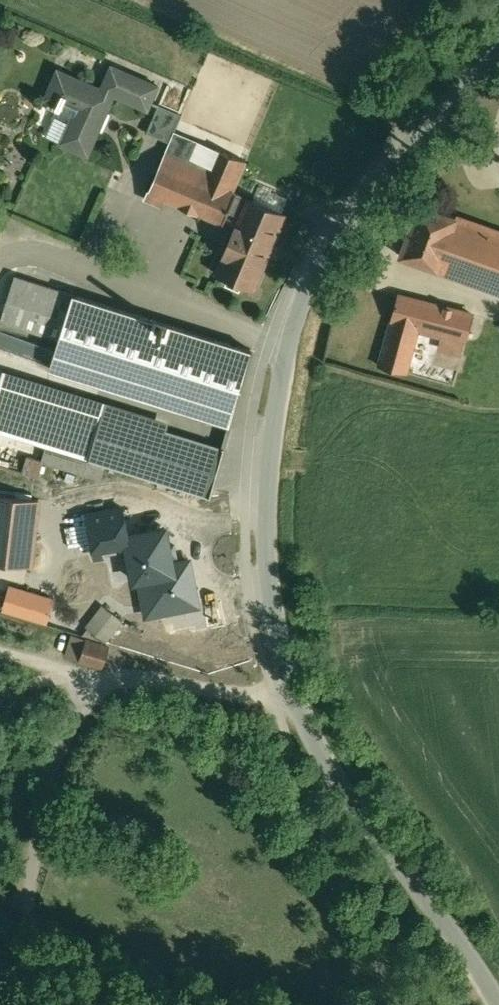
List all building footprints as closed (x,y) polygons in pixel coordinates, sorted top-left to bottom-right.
[(159,85),(112,64),(102,87),(58,68),(45,97),(59,103),(55,113),(69,119),(62,136),(61,136),(59,142),(88,154),(115,94),(148,109),(159,85)] [(183,113),(160,103),(147,131),(171,141),(183,113)] [(246,160),(194,138),(185,157),(166,149),(155,176),(171,183),(166,196),(224,221),(226,217),(237,192),(233,190),(246,160)] [(171,183),(155,176),(146,197),(162,204),(166,196),(171,183)] [(287,213),(237,192),(226,217),(237,221),(216,272),(229,277),(227,282),(240,287),(242,283),(255,289),(287,213)] [(457,217),(419,203),(401,254),(438,268),(457,217)] [(457,216),(457,217),(438,268),(498,289),(498,231),(457,216)] [(381,261),(363,254),(353,280),(371,287),(381,261)] [(15,275),(1,320),(16,325),(3,366),(4,366),(0,379),(0,464),(22,471),(26,464),(28,456),(43,461),(43,460),(48,446),(80,456),(106,464),(211,497),(224,449),(103,411),(111,386),(231,424),(252,350),(15,275)] [(474,313),(388,291),(384,306),(395,309),(379,364),(406,372),(419,325),(467,338),(474,313)] [(463,368),(465,352),(439,349),(437,364),(463,368)] [(80,456),(48,446),(43,460),(76,470),(80,456)] [(106,464),(80,456),(76,470),(75,471),(101,479),(106,464)] [(0,495),(0,528),(35,532),(39,499),(0,495)] [(123,506),(88,513),(96,556),(128,551),(125,539),(131,537),(129,532),(123,506)] [(168,526),(129,532),(131,537),(125,539),(128,551),(133,583),(137,583),(178,574),(175,560),(168,526)] [(0,528),(0,563),(32,566),(35,532),(0,528)] [(178,574),(137,583),(145,618),(200,607),(191,558),(175,560),(178,574)] [(52,599),(11,587),(4,608),(46,621),(52,599)] [(103,604),(86,626),(106,642),(123,620),(103,604)] [(109,647),(86,639),(80,660),(102,667),(109,647)]
